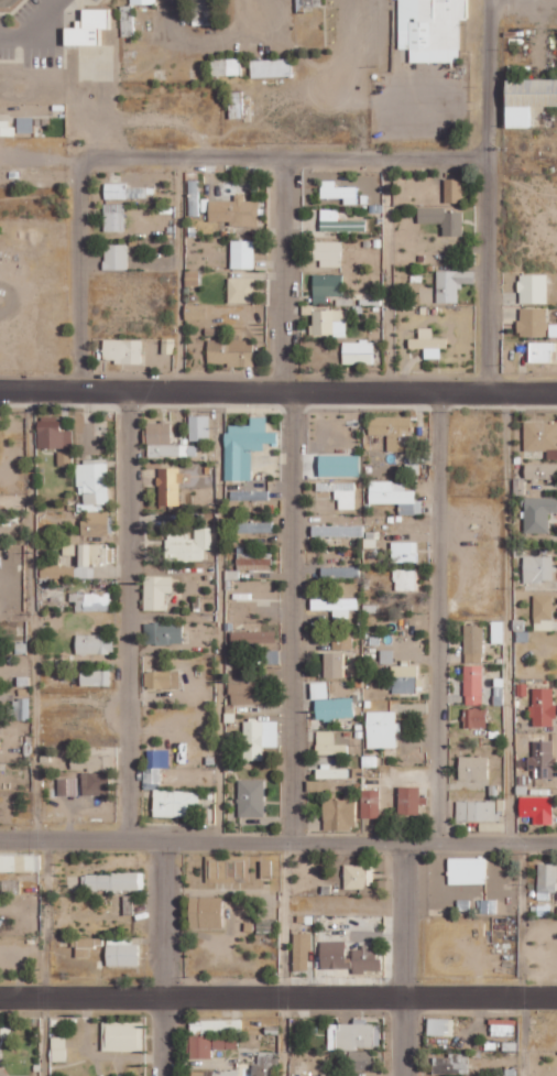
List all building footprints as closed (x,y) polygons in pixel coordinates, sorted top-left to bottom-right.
[(192,25),(212,25),(211,0),(191,0),(192,25)] [(321,0),(296,0),(296,10),(321,9),(321,0)] [(396,50),(407,50),(407,63),(458,63),(458,20),(466,20),(466,0),(396,0),(396,50)] [(133,5),(120,5),(121,36),(134,36),(133,5)] [(80,9),(80,28),(63,28),(63,46),(77,46),(77,80),(111,80),(111,45),(99,45),(99,30),(108,30),(108,9),(80,9)] [(211,76),(240,75),(240,58),(211,59),(211,76)] [(250,59),(251,77),(291,76),(291,58),(250,59)] [(504,80),(556,80),(556,107),(528,107),(528,129),(504,129),(504,80)] [(228,92),(229,117),(243,117),(242,91),(228,92)] [(13,120),(0,120),(0,135),(13,135),(13,120)] [(444,202),(459,202),(458,193),(464,193),(464,178),(444,178),(444,202)] [(321,198),(344,198),(344,203),(357,204),(358,186),(335,186),(335,180),(321,180),(321,198)] [(126,183),(104,183),(104,199),(127,199),(126,183)] [(188,216),(198,215),(198,189),(188,189),(188,216)] [(234,201),(208,200),(208,224),(258,225),(259,201),(244,201),(244,194),(234,194),(234,201)] [(104,231),(124,231),(124,203),(103,204),(104,231)] [(418,222),(442,222),(442,235),(462,235),(463,211),(445,211),(445,207),(418,207),(418,222)] [(338,208),(320,209),(320,231),(366,229),(365,219),(339,220),(338,208)] [(230,269),(254,269),(254,240),(231,240),(230,269)] [(320,267),(342,267),(341,241),(313,241),(313,260),(320,260),(320,267)] [(127,269),(127,244),(103,244),(103,269),(127,269)] [(436,302),(459,303),(459,283),(475,284),(475,271),(437,270),(436,302)] [(342,275),(313,274),(313,304),(326,304),(327,296),(342,296),(342,275)] [(546,274),(519,274),(519,303),(547,303),(546,274)] [(254,302),(253,278),(228,278),(228,302),(254,302)] [(206,320),(206,305),(185,304),(184,320),(206,320)] [(546,308),(518,308),(518,336),(546,336),(546,308)] [(311,336),(346,336),(346,310),(312,310),(311,336)] [(556,336),(556,324),(549,323),(549,336),(556,336)] [(424,359),(440,358),(440,348),(447,348),(447,338),(432,338),(432,327),(418,328),(418,338),(408,338),(408,349),(424,349),(424,359)] [(253,340),(242,340),(242,331),(227,330),(227,340),(207,339),(207,363),(227,363),(226,366),(252,367),(253,340)] [(142,340),(103,339),(102,362),(141,362),(142,340)] [(343,364),(374,363),(374,341),(342,341),(343,364)] [(528,361),(551,362),(552,351),(556,351),(556,342),(529,341),(528,361)] [(209,441),(209,416),(189,415),(189,440),(209,441)] [(58,416),(37,417),(38,448),(71,447),(70,430),(59,431),(58,416)] [(368,435),(387,435),(387,451),(405,450),(405,434),(411,434),(411,416),(368,417),(368,435)] [(266,417),(250,417),(250,425),(225,425),(225,480),(251,480),(251,450),(263,450),(263,444),(276,444),(276,431),(266,432),(266,417)] [(524,450),(556,449),(556,421),(523,421),(524,450)] [(171,445),(170,422),(146,422),(147,457),(188,456),(188,445),(171,445)] [(71,451),(57,451),(57,466),(71,466),(71,451)] [(319,476),(360,476),(360,455),(318,455),(319,476)] [(108,504),(107,460),(76,461),(77,494),(83,494),(83,504),(77,504),(77,511),(97,511),(97,504),(108,504)] [(537,479),(537,483),(556,484),(556,464),(525,463),(525,479),(537,479)] [(158,506),(180,505),(180,468),(158,468),(158,506)] [(369,503),(399,503),(399,514),(422,514),(422,500),(415,500),(415,490),(405,490),(405,482),(369,481),(369,503)] [(268,491),(230,490),(230,500),(268,501),(268,491)] [(548,533),(549,512),(556,512),(556,497),(524,497),(524,533),(548,533)] [(108,512),(86,512),(86,520),(81,521),(81,535),(109,535),(108,512)] [(234,523),(235,533),(273,533),(272,522),(234,523)] [(311,536),(363,538),(364,527),(311,525),(311,536)] [(165,561),(204,561),(204,549),(211,549),(211,527),(192,527),(192,533),(165,533),(165,561)] [(417,562),(417,541),(391,541),(392,562),(417,562)] [(271,552),(237,551),(236,570),(271,571),(271,552)] [(552,582),(552,556),(523,556),(523,582),(552,582)] [(360,577),(359,567),(321,567),(321,578),(360,577)] [(417,569),(394,569),(394,589),(417,589),(417,569)] [(143,610),(164,610),(165,593),(172,593),(172,576),(143,576),(143,610)] [(313,610),(333,610),(333,619),(350,618),(350,609),(358,609),(358,598),(330,598),(330,591),(313,591),(313,610)] [(75,612),(110,611),(109,592),(69,593),(69,601),(75,601),(75,612)] [(533,631),(552,630),(552,595),(533,595),(533,631)] [(503,621),(491,621),(491,643),(503,643),(503,621)] [(182,622),(144,623),(144,645),(182,644),(182,622)] [(464,624),(464,662),(482,662),(482,624),(464,624)] [(275,631),(228,631),(228,643),(275,643),(275,631)] [(113,654),(113,635),(75,634),(75,654),(113,654)] [(332,649),(352,649),(352,634),(332,634),(332,649)] [(393,650),(380,650),(380,664),(393,664),(393,650)] [(264,652),(265,664),(277,663),(277,651),(264,652)] [(324,677),(343,678),(344,653),(324,653),(324,677)] [(391,665),(391,692),(417,691),(416,665),(391,665)] [(482,665),(464,665),(464,705),(481,705),(482,665)] [(80,670),(80,685),(110,686),(110,671),(80,670)] [(178,671),(144,670),(143,689),(178,689),(178,671)] [(265,678),(249,678),(249,683),(229,683),(230,704),(265,704),(265,678)] [(327,682),(310,683),(311,699),(328,698),(327,682)] [(554,688),(533,688),(533,706),(531,706),(531,726),(555,726),(554,688)] [(353,698),(315,699),(315,720),(353,719),(353,698)] [(29,720),(29,699),(12,699),(12,720),(29,720)] [(485,727),(485,708),(463,708),(464,728),(485,727)] [(395,711),(366,712),(367,748),(397,748),(397,723),(395,723),(395,711)] [(277,721),(243,721),(243,761),(263,760),(262,747),(278,747),(277,721)] [(334,731),(316,731),(316,754),(347,754),(348,745),(333,744),(334,731)] [(553,741),(533,741),(533,756),(530,756),(530,778),(554,778),(553,741)] [(168,750),(147,750),(147,767),(168,767),(168,750)] [(112,755),(70,757),(70,770),(112,769),(112,755)] [(487,757),(459,756),(458,779),(486,780),(487,757)] [(198,816),(197,791),(160,792),(159,768),(142,768),(142,790),(152,789),(153,817),(198,816)] [(348,769),(315,768),(315,778),(347,779),(348,769)] [(82,795),(106,794),(106,772),(81,773),(82,795)] [(77,795),(77,778),(57,779),(58,796),(77,795)] [(239,817),(264,816),(263,780),(238,780),(239,817)] [(419,787),(397,787),(398,815),(419,814),(418,802),(419,802),(419,787)] [(379,790),(361,790),(360,818),(379,818),(379,790)] [(552,825),(552,797),(519,796),(519,817),(533,817),(533,824),(552,825)] [(355,830),(354,800),(322,800),(323,830),(355,830)] [(456,820),(497,821),(497,801),(456,801),(456,820)] [(40,872),(40,855),(0,855),(0,871),(40,872)] [(486,857),(448,858),(448,884),(486,884),(486,857)] [(271,878),(271,860),(260,861),(260,878),(271,878)] [(344,889),(372,889),(373,865),(344,865),(344,889)] [(83,874),(83,891),(144,890),(143,873),(83,874)] [(2,893),(18,894),(19,880),(2,880),(2,893)] [(188,928),(221,928),(221,897),(189,897),(188,928)] [(480,913),(497,914),(497,899),(481,899),(480,913)] [(310,933),(294,932),(293,970),(309,971),(310,933)] [(106,966),(136,966),(136,936),(105,937),(106,966)] [(102,938),(75,938),(75,957),(89,957),(90,947),(102,947),(102,938)] [(345,969),(345,941),(319,942),(320,969),(345,969)] [(379,970),(378,948),(352,949),(353,971),(379,970)] [(427,1035),(454,1036),(454,1018),(427,1017),(427,1035)] [(490,1035),(514,1036),(515,1019),(491,1018),(490,1035)] [(242,1032),(242,1019),(189,1020),(190,1034),(242,1032)] [(143,1023),(102,1022),(101,1050),(142,1051),(143,1023)] [(380,1023),(328,1023),(327,1048),(380,1049),(380,1023)] [(190,1036),(190,1058),(211,1058),(211,1049),(237,1049),(237,1035),(190,1036)] [(51,1036),(52,1061),(67,1060),(66,1036),(51,1036)] [(253,1063),(253,1075),(278,1075),(278,1052),(257,1051),(257,1063),(253,1063)] [(348,1070),(374,1070),(375,1051),(348,1051),(348,1070)] [(433,1074),(469,1073),(468,1054),(432,1055),(433,1074)]
